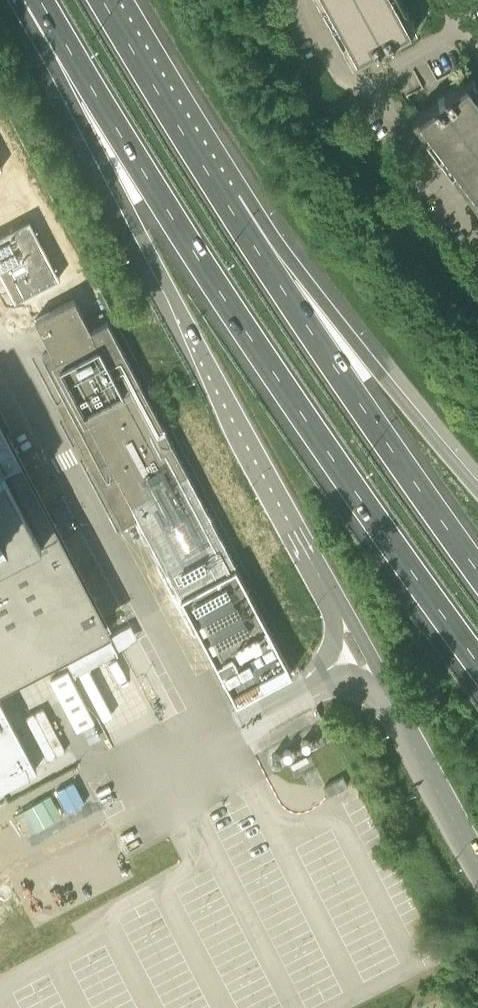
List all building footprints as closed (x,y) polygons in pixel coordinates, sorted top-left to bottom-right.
[(352,64),(416,29),(400,0),(318,0),(352,64)] [(411,119),(477,209),(477,87),(470,76),(411,119)] [(8,219),(34,206),(25,187),(0,200),(0,203),(8,219)] [(90,329),(74,298),(35,319),(51,350),(42,354),(66,400),(58,405),(122,526),(138,515),(164,564),(203,638),(236,698),(290,670),(259,609),(106,321),(90,329)] [(104,626),(0,427),(0,681),(104,626)] [(68,669),(51,679),(78,729),(95,720),(68,669)] [(37,768),(0,697),(0,787),(37,768)] [(57,792),(20,807),(29,830),(66,815),(57,792)]
